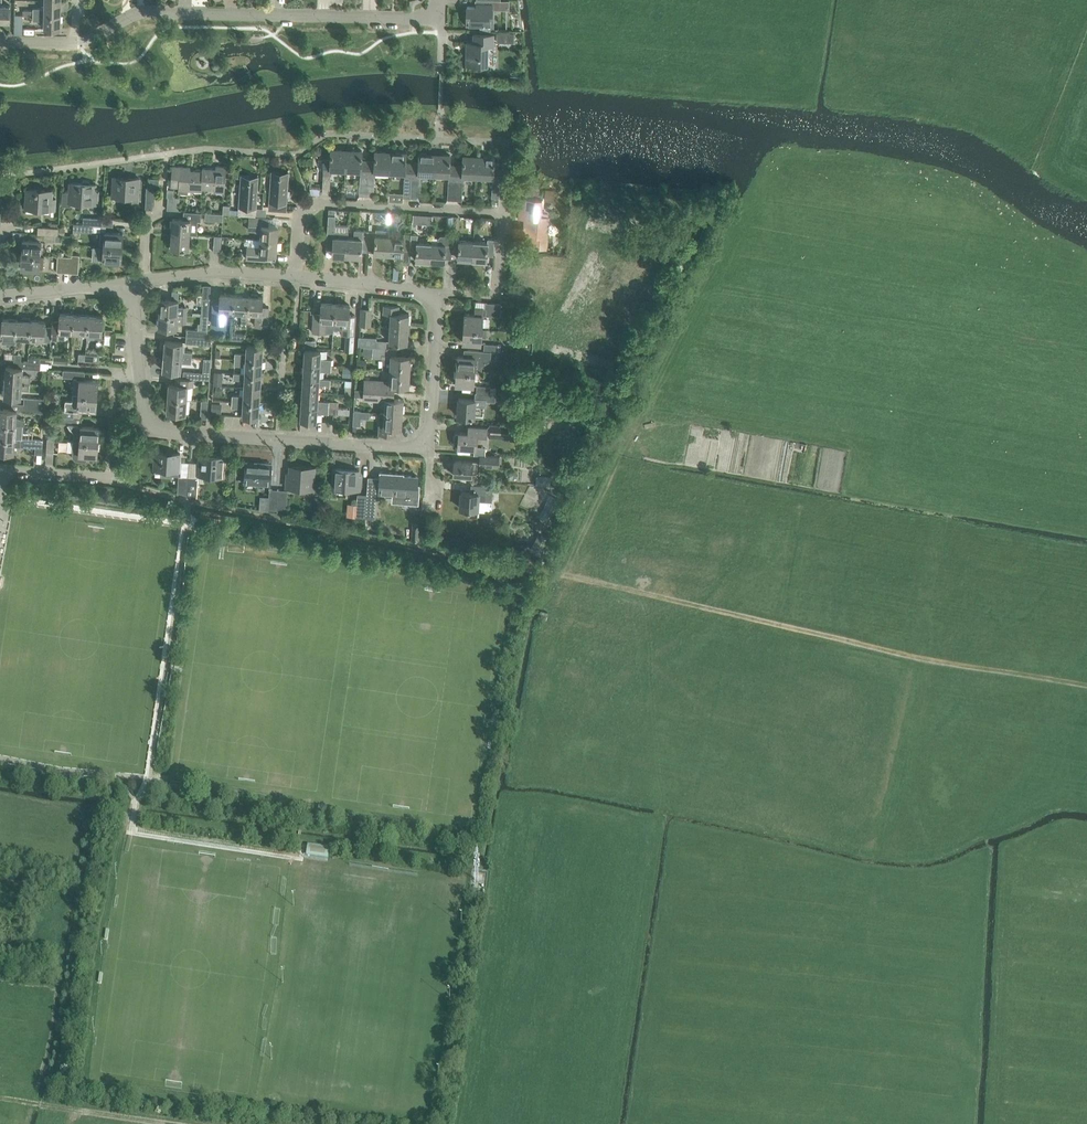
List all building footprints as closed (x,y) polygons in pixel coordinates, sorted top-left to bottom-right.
[(9,21),(10,5),(1,5),(2,0),(0,0),(0,21),(9,21)] [(33,14),(60,15),(60,1),(44,0),(44,8),(33,8),(33,10),(33,14)] [(467,6),(467,24),(480,24),(480,30),(490,31),(490,25),(491,25),(492,8),(508,8),(508,1),(500,1),(500,0),(476,0),(475,6),(467,6)] [(44,29),(60,29),(60,15),(33,14),(33,20),(44,20),(44,29)] [(23,15),(14,15),(14,25),(22,25),(23,15)] [(473,42),(466,42),(466,65),(487,65),(487,42),(493,42),(493,33),(473,33),(473,42)] [(514,33),(496,33),(496,42),(514,42),(514,33)] [(330,169),(345,170),(346,150),(331,150),(330,160),(323,160),(322,194),(329,194),(330,169)] [(358,195),(366,196),(367,162),(361,161),(362,151),(346,150),(345,170),(360,171),(358,195)] [(367,162),(366,196),(373,196),(374,172),(389,172),(390,153),(375,152),(374,162),(367,162)] [(405,163),(406,153),(390,153),(389,172),(404,173),(403,197),(410,198),(412,163),(405,163)] [(418,174),(433,174),(434,155),(419,154),(419,164),(412,163),(410,198),(417,198),(418,174)] [(447,199),(454,200),(456,166),(449,166),(450,155),(434,155),(433,174),(448,175),(447,199)] [(456,166),(454,200),(461,200),(463,175),(477,176),(478,165),(478,157),(463,156),(463,166),(456,166)] [(478,157),(478,165),(477,176),(492,177),(491,198),(499,198),(500,168),(493,168),(494,158),(478,157)] [(188,191),(201,192),(203,171),(190,170),(190,167),(172,166),(171,187),(179,188),(179,193),(188,194),(188,191)] [(215,190),(215,193),(224,193),(226,166),(216,166),(215,169),(203,168),(203,171),(201,192),(202,192),(202,189),(215,190)] [(279,173),(271,173),(269,209),(285,211),(286,196),(289,196),(289,190),(287,190),(288,176),(279,175),(279,173)] [(139,178),(113,177),(112,197),(124,198),(124,201),(137,201),(137,199),(138,199),(139,178)] [(249,178),(241,177),(238,215),(255,216),(256,201),(259,201),(260,195),(257,194),(258,180),(249,179),(249,178)] [(159,187),(159,179),(150,178),(150,186),(159,187)] [(62,203),(62,206),(70,207),(71,204),(97,205),(97,196),(95,196),(96,185),(89,184),(88,182),(83,182),(82,184),(70,183),(69,194),(62,193),(62,203)] [(145,209),(146,209),(153,209),(153,196),(154,188),(147,187),(145,209)] [(27,189),(25,209),(57,211),(58,198),(51,198),(52,191),(27,189)] [(168,197),(167,203),(167,209),(178,210),(179,199),(173,199),(173,189),(167,189),(167,197),(168,197)] [(542,199),(537,199),(520,198),(518,218),(526,218),(525,236),(532,237),(531,247),(546,248),(547,244),(549,217),(540,216),(542,199)] [(197,235),(198,221),(201,221),(201,213),(184,211),(184,219),(173,219),(172,233),(190,234),(197,235)] [(223,221),(224,214),(223,214),(206,212),(205,220),(223,221)] [(413,214),(413,222),(423,223),(423,215),(413,214)] [(328,216),(326,237),(333,238),(332,255),(346,256),(347,238),(347,232),(333,232),(334,216),(328,216)] [(84,224),(89,225),(105,226),(113,226),(113,219),(84,217),(84,224)] [(261,231),(260,239),(277,240),(278,226),(279,219),(269,219),(249,217),(248,230),(261,231)] [(74,223),(73,231),(89,232),(89,225),(84,224),(74,223)] [(38,234),(55,235),(58,235),(58,228),(38,227),(38,234)] [(354,231),(354,238),(347,238),(346,256),(360,257),(360,252),(367,252),(367,248),(368,232),(362,231),(354,231)] [(101,233),(100,246),(103,246),(122,247),(123,233),(105,232),(101,232),(101,233)] [(368,232),(367,248),(374,248),(374,254),(388,255),(389,236),(375,235),(376,232),(368,232)] [(189,248),(190,234),(172,233),(171,247),(189,248)] [(22,254),(44,255),(45,241),(55,242),(55,235),(38,234),(37,241),(23,239),(22,254)] [(403,237),(389,236),(388,255),(402,255),(403,250),(409,251),(410,234),(404,234),(403,237)] [(415,261),(430,262),(431,244),(417,243),(417,235),(410,234),(409,251),(416,251),(415,261)] [(214,236),(213,252),(221,253),(222,237),(214,236)] [(438,244),(431,244),(430,262),(444,263),(445,258),(451,259),(451,254),(452,237),(440,237),(438,238),(438,244)] [(457,260),(471,261),(473,242),(459,241),(459,238),(452,237),(451,254),(457,254),(457,260)] [(260,247),(247,246),(246,259),(266,260),(266,253),(276,254),(277,240),(260,239),(260,247)] [(473,242),(471,261),(486,262),(486,256),(493,257),(494,240),(487,240),(487,243),(473,242)] [(100,246),(99,260),(102,260),(121,262),(122,247),(103,246),(100,246)] [(21,268),(39,270),(39,262),(44,263),(44,255),(22,254),(21,268)] [(72,254),(71,257),(70,273),(78,273),(79,255),(72,254)] [(56,272),(63,272),(70,273),(71,257),(64,256),(57,256),(56,272)] [(202,304),(201,316),(208,316),(209,299),(210,299),(211,288),(203,287),(203,293),(202,298),(202,304)] [(213,304),(212,323),(224,324),(225,311),(233,312),(234,295),(220,294),(219,304),(213,304)] [(234,295),(233,312),(242,313),(241,319),(247,319),(248,296),(234,295)] [(263,297),(248,296),(247,319),(248,313),(256,314),(255,326),(267,327),(269,307),(262,307),(263,297)] [(178,300),(161,299),(160,313),(187,315),(188,305),(178,305),(178,300)] [(465,314),(464,328),(481,330),(487,330),(488,330),(488,326),(482,326),(483,315),(486,316),(500,316),(501,304),(487,303),(475,302),(475,308),(475,315),(465,314)] [(321,303),(320,313),(314,313),(312,332),(325,333),(326,326),(334,327),(334,321),(336,304),(321,303)] [(350,305),(336,304),(334,321),(342,322),(342,334),(354,335),(355,316),(349,315),(350,305)] [(384,305),(383,313),(391,314),(390,320),(390,327),(408,328),(409,314),(398,314),(399,306),(384,305)] [(368,324),(369,309),(361,309),(360,324),(368,324)] [(63,332),(73,333),(75,314),(60,313),(60,322),(52,322),(52,328),(51,338),(52,338),(60,339),(63,339),(63,332)] [(160,313),(159,327),(177,328),(177,322),(187,322),(187,315),(160,313)] [(73,333),(87,334),(88,315),(75,314),(73,333)] [(103,316),(88,315),(87,334),(87,338),(94,338),(94,334),(101,335),(103,316)] [(16,337),(17,319),(3,318),(2,324),(0,324),(0,344),(1,344),(2,342),(15,343),(16,337)] [(17,319),(16,337),(30,338),(31,320),(30,320),(30,318),(23,318),(23,320),(17,319)] [(52,338),(51,338),(52,328),(45,327),(45,321),(31,320),(30,338),(44,339),(43,344),(51,345),(52,338)] [(407,342),(408,328),(390,327),(389,341),(407,342)] [(208,335),(208,329),(187,328),(187,336),(208,335)] [(487,330),(481,330),(464,328),(463,343),(480,344),(481,337),(486,337),(487,330)] [(213,336),(208,335),(187,336),(186,342),(213,344),(213,336)] [(377,336),(359,335),(358,345),(373,346),(373,347),(386,347),(386,341),(377,340),(377,336)] [(316,341),(306,340),(305,349),(315,349),(316,341)] [(164,355),(182,357),(192,357),(193,350),(182,350),(183,342),(165,341),(164,355)] [(484,344),(483,351),(490,351),(497,352),(498,345),(484,344)] [(522,344),(521,362),(531,363),(533,345),(522,344)] [(246,353),(235,352),(234,358),(262,360),(263,346),(247,345),(246,353)] [(386,348),(386,347),(373,347),(373,355),(390,355),(390,358),(384,357),(383,369),(389,369),(389,370),(409,371),(410,356),(396,355),(397,349),(386,348)] [(303,363),(331,365),(331,359),(320,358),(321,350),(304,349),(303,363)] [(457,356),(456,370),(474,372),(481,372),(481,365),(490,360),(490,351),(483,351),(464,350),(463,356),(457,356)] [(86,351),(85,354),(85,361),(99,362),(100,351),(86,351)] [(192,362),(192,357),(182,357),(164,355),(163,370),(181,371),(181,362),(192,362)] [(261,374),(262,360),(234,358),(234,364),(245,365),(245,373),(261,374)] [(357,359),(357,367),(364,368),(365,360),(357,359)] [(22,368),(26,368),(40,369),(47,370),(47,363),(40,363),(26,362),(21,361),(14,361),(13,367),(6,367),(5,381),(29,383),(30,376),(22,376),(22,368)] [(303,377),(319,378),(319,370),(330,371),(331,365),(303,363),(303,377)] [(343,367),(342,377),(350,377),(351,368),(343,367)] [(73,394),(78,394),(96,395),(97,381),(84,380),(85,371),(63,370),(62,377),(74,378),(73,394)] [(408,386),(409,371),(389,370),(389,381),(368,380),(364,380),(363,389),(355,388),(355,389),(363,390),(394,392),(394,385),(408,386)] [(473,386),(474,372),(456,370),(455,385),(473,386)] [(183,378),(193,378),(209,379),(210,372),(199,372),(184,371),(183,378)] [(260,389),(261,374),(245,373),(233,372),(233,379),(244,379),(244,387),(260,389)] [(193,386),(193,378),(183,378),(176,377),(175,384),(169,384),(168,398),(187,399),(188,385),(193,386)] [(330,379),(319,378),(303,377),(302,391),(318,392),(318,384),(330,385),(330,379)] [(21,390),(29,390),(29,383),(5,381),(4,396),(20,398),(21,390)] [(217,385),(215,392),(222,394),(223,386),(217,385)] [(259,403),(260,389),(244,387),(243,395),(232,395),(232,401),(259,403)] [(394,392),(363,390),(355,389),(355,396),(362,396),(362,397),(384,398),(383,412),(402,414),(403,399),(393,398),(394,392)] [(318,392),(302,391),(301,405),(339,408),(339,406),(339,400),(329,399),(329,401),(317,400),(318,392)] [(458,398),(457,416),(482,417),(483,407),(485,407),(486,400),(495,401),(495,394),(490,394),(476,393),(475,393),(475,399),(458,398)] [(61,408),(60,416),(81,418),(82,408),(95,409),(96,395),(78,394),(73,394),(73,401),(65,400),(65,409),(61,408)] [(37,405),(45,406),(45,399),(24,397),(23,404),(37,405)] [(186,414),(187,399),(168,398),(167,412),(186,414)] [(258,418),(259,403),(232,401),(231,407),(243,408),(242,416),(258,418)] [(23,404),(23,411),(37,412),(44,412),(45,406),(37,405),(23,404)] [(301,405),(300,420),(316,421),(316,413),(328,413),(349,414),(350,407),(339,406),(339,408),(301,405)] [(15,425),(15,424),(22,425),(25,425),(25,420),(16,417),(17,410),(11,410),(0,409),(0,424),(15,425)] [(395,428),(401,428),(402,414),(383,412),(379,412),(378,434),(395,435),(395,428)] [(72,440),(98,442),(99,428),(81,426),(81,418),(60,416),(60,423),(68,424),(68,425),(73,432),(72,440)] [(457,447),(476,448),(477,439),(486,440),(486,433),(498,434),(498,432),(514,433),(514,425),(499,424),(499,423),(487,423),(487,427),(468,426),(468,433),(458,432),(457,447)] [(14,439),(14,438),(21,439),(22,425),(15,424),(15,425),(0,424),(0,438),(14,439)] [(13,453),(14,446),(35,448),(34,454),(41,454),(42,441),(35,440),(21,439),(14,438),(14,439),(0,438),(0,452),(13,453)] [(46,452),(53,453),(54,439),(47,438),(46,452)] [(97,456),(98,442),(72,440),(71,454),(72,458),(73,459),(73,460),(74,460),(75,461),(76,461),(77,461),(85,462),(86,455),(97,456)] [(180,460),(180,454),(155,452),(154,470),(156,470),(156,472),(162,472),(162,476),(173,476),(173,473),(179,473),(180,460)] [(199,455),(199,460),(198,475),(206,475),(224,477),(225,456),(199,455)] [(480,455),(479,463),(497,464),(498,456),(480,455)] [(454,460),(453,475),(471,476),(472,468),(477,468),(477,462),(454,460)] [(246,463),(244,483),(270,484),(271,464),(246,463)] [(286,477),(285,488),(314,490),(315,467),(289,466),(289,477),(286,477)] [(333,469),(332,489),(360,490),(360,481),(358,481),(358,470),(333,469)] [(379,478),(375,478),(374,493),(416,495),(418,477),(403,476),(403,473),(380,472),(379,478)] [(179,476),(177,492),(187,495),(188,476),(179,476)] [(188,476),(187,495),(197,497),(198,481),(198,477),(188,476)] [(467,516),(477,516),(478,501),(492,502),(493,486),(476,485),(476,493),(461,492),(460,509),(468,509),(467,516)] [(277,510),(279,489),(270,489),(268,509),(277,510)] [(288,490),(279,489),(277,510),(277,512),(286,513),(288,490)] [(365,518),(367,494),(357,494),(356,517),(365,518)] [(367,494),(365,518),(374,518),(376,495),(374,495),(367,494)] [(412,522),(411,540),(420,541),(421,523),(412,522)] [(541,553),(549,538),(539,533),(531,548),(541,553)] [(308,844),(306,855),(328,859),(329,847),(308,844)]
